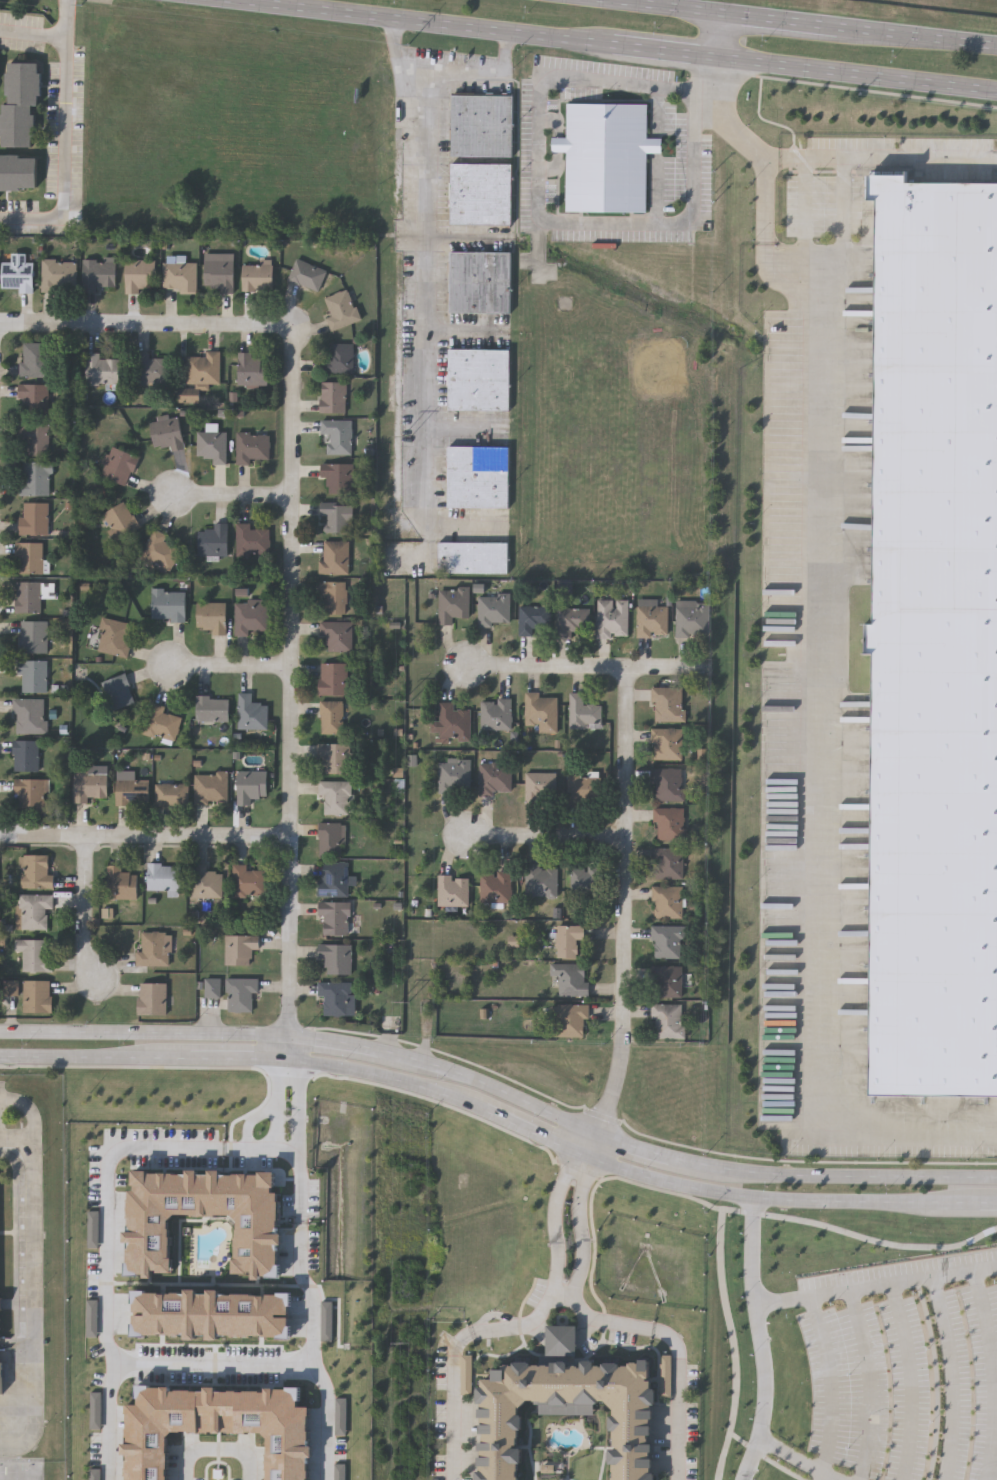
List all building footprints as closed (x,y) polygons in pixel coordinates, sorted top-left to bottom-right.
[(6,146),(6,62),(41,62),(41,105),(36,105),(36,146),(6,146)] [(512,94),(512,156),(452,156),(452,94),(512,94)] [(566,211),(566,151),(552,151),(552,137),(566,137),(567,103),(647,103),(646,138),(655,138),(661,138),(661,152),(656,152),(647,152),(646,212),(566,211)] [(39,189),(0,188),(0,155),(39,156),(39,189)] [(450,224),(451,162),(512,162),(511,224),(450,224)] [(875,1096),(996,1097),(996,182),(882,181),(875,1096)] [(450,312),(450,251),(510,251),(510,312),(450,312)] [(233,290),(204,290),(204,253),(233,253),(233,290)] [(82,258),(115,258),(115,289),(82,289),(82,258)] [(287,279),(297,258),(326,271),(317,292),(287,279)] [(140,293),(125,293),(125,259),(154,259),(154,286),(140,286),(140,293)] [(43,292),(43,260),(78,260),(77,292),(43,292)] [(35,261),(35,292),(3,292),(3,261),(35,261)] [(162,262),(196,262),(196,292),(178,292),(178,288),(162,288),(162,262)] [(242,263),(273,263),(273,290),(242,290),(242,263)] [(325,297),(349,288),(360,321),(330,331),(326,317),(331,315),(325,297)] [(51,376),(22,376),(22,342),(51,342),(51,376)] [(353,373),(323,373),(323,343),(353,343),(353,373)] [(449,409),(449,349),(510,349),(510,409),(449,409)] [(219,383),(186,383),(187,355),(205,355),(205,350),(219,350),(219,383)] [(99,352),(99,358),(119,358),(119,385),(85,385),(85,352),(99,352)] [(135,352),(148,352),(148,358),(167,358),(167,387),(135,387),(135,352)] [(238,384),(238,352),(258,352),(258,358),(267,358),(267,384),(238,384)] [(321,413),(321,382),(345,382),(345,413),(321,413)] [(50,416),(21,416),(21,384),(50,384),(50,416)] [(152,447),(150,417),(179,415),(181,449),(170,450),(170,446),(152,447)] [(351,454),(329,454),(329,434),(321,434),(321,419),(351,419),(351,454)] [(49,455),(22,455),(22,422),(49,422),(49,455)] [(211,463),(211,456),(196,456),(196,431),(225,431),(225,463),(211,463)] [(236,461),(236,432),(269,432),(269,461),(236,461)] [(97,474),(109,445),(137,456),(126,485),(97,474)] [(447,507),(447,446),(508,446),(508,507),(447,507)] [(23,496),(23,461),(52,461),(52,496),(23,496)] [(353,492),(326,492),(326,477),(321,477),(321,463),(353,463),(353,492)] [(138,528),(113,540),(100,513),(125,501),(138,528)] [(49,534),(21,534),(21,502),(49,502),(49,534)] [(352,504),(350,533),(320,531),(322,502),(352,504)] [(229,555),(198,555),(198,528),(213,528),(213,522),(229,522),(229,555)] [(269,555),(236,555),(236,522),(251,522),(251,528),(269,528),(269,555)] [(167,534),(164,541),(179,547),(169,573),(138,560),(152,528),(167,534)] [(43,573),(16,573),(16,541),(43,541),(43,573)] [(349,541),(349,574),(318,574),(318,559),(323,559),(323,541),(349,541)] [(507,572),(438,572),(438,541),(507,541),(507,572)] [(318,596),(318,581),(347,581),(347,613),(326,613),(326,596),(318,596)] [(43,582),(43,613),(18,613),(18,582),(43,582)] [(452,617),(452,625),(438,625),(438,588),(469,588),(469,617),(452,617)] [(151,620),(151,589),(185,589),(185,620),(151,620)] [(477,625),(477,594),(509,594),(509,625),(477,625)] [(637,637),(637,596),(656,596),(656,606),(667,606),(667,637),(637,637)] [(235,634),(235,599),(268,600),(268,634),(235,634)] [(628,599),(628,637),(598,637),(598,599),(628,599)] [(709,601),(709,633),(675,633),(675,601),(709,601)] [(226,633),(197,633),(197,602),(226,602),(226,633)] [(518,605),(550,605),(550,635),(518,635),(518,605)] [(590,607),(590,635),(556,635),(556,607),(590,607)] [(133,624),(125,657),(95,649),(103,617),(133,624)] [(49,621),(49,652),(21,652),(21,621),(49,621)] [(352,651),(321,651),(321,621),(352,621),(352,651)] [(21,691),(21,660),(48,660),(48,691),(21,691)] [(348,695),(319,695),(319,662),(348,662),(348,695)] [(135,702),(113,710),(102,681),(124,673),(135,702)] [(653,721),(653,686),(684,686),(683,721),(653,721)] [(569,728),(569,691),(583,691),(583,703),(601,703),(601,728),(569,728)] [(557,731),(524,731),(524,692),(540,692),(540,696),(557,696),(557,731)] [(238,728),(238,693),(252,693),(252,703),(267,703),(267,728),(238,728)] [(228,696),(228,721),(195,721),(195,696),(228,696)] [(48,732),(16,732),(16,698),(48,698),(48,732)] [(511,699),(511,729),(480,729),(480,699),(511,699)] [(343,701),(343,734),(320,734),(320,701),(343,701)] [(438,739),(438,701),(453,702),(453,709),(470,709),(470,739),(438,739)] [(164,712),(181,716),(175,741),(143,733),(151,702),(166,706),(164,712)] [(683,728),(683,759),(652,759),(652,728),(683,728)] [(40,771),(15,771),(15,740),(40,740),(40,771)] [(320,773),(320,742),(351,742),(351,773),(320,773)] [(438,794),(438,759),(470,759),(470,794),(438,794)] [(479,795),(479,763),(510,763),(510,795),(479,795)] [(653,800),(653,767),(684,767),(684,800),(653,800)] [(237,770),(266,770),(266,796),(250,796),(250,804),(237,804),(237,770)] [(74,771),(107,771),(107,800),(74,800),(74,771)] [(525,805),(525,772),(552,772),(552,805),(525,805)] [(194,803),(194,773),(227,773),(227,803),(194,803)] [(601,775),(601,802),(568,802),(568,775),(601,775)] [(16,812),(16,779),(51,779),(51,812),(16,812)] [(115,804),(115,779),(148,779),(148,804),(115,804)] [(351,814),(323,814),(323,796),(318,796),(318,781),(351,781),(351,814)] [(154,806),(154,783),(189,783),(189,806),(154,806)] [(657,823),(653,823),(653,807),(684,807),(684,840),(657,840),(657,823)] [(318,822),(344,822),(344,856),(318,856),(318,822)] [(683,847),(683,879),(653,879),(653,847),(683,847)] [(21,888),(21,855),(50,855),(50,874),(55,874),(55,888),(21,888)] [(222,871),(222,897),(192,897),(192,862),(208,862),(208,871),(222,871)] [(347,895),(319,895),(319,862),(347,862),(347,876),(354,876),(354,884),(347,884),(347,895)] [(246,863),(246,869),(264,869),(265,896),(232,896),(232,864),(246,863)] [(525,897),(525,863),(540,863),(540,868),(557,868),(557,897),(525,897)] [(121,864),(121,872),(136,872),(136,899),(107,899),(107,864),(121,864)] [(179,864),(179,895),(166,895),(166,890),(147,890),(147,864),(179,864)] [(601,866),(601,899),(570,899),(570,866),(601,866)] [(480,872),(511,872),(511,902),(480,902),(480,872)] [(468,876),(468,906),(437,906),(437,876),(468,876)] [(683,886),(683,919),(653,919),(653,886),(683,886)] [(55,894),(54,909),(50,909),(49,929),(17,929),(18,894),(55,894)] [(323,934),(323,917),(318,917),(318,901),(348,901),(348,935),(323,934)] [(556,958),(556,925),(584,925),(584,940),(578,940),(578,958),(556,958)] [(684,925),(684,958),(653,958),(653,925),(684,925)] [(141,951),(141,931),(169,931),(169,965),(135,965),(135,951),(141,951)] [(225,934),(260,934),(260,949),(250,949),(250,964),(225,964),(225,934)] [(24,952),(16,952),(16,939),(52,939),(52,971),(24,971),(24,952)] [(351,973),(325,973),(325,958),(318,958),(318,944),(351,944),(351,973)] [(587,964),(587,995),(557,995),(557,964),(587,964)] [(683,965),(683,997),(652,997),(652,965),(683,965)] [(258,977),(258,993),(252,993),(252,1011),(224,1011),(224,977),(258,977)] [(24,1012),(24,980),(53,980),(53,1012),(24,1012)] [(354,1015),(323,1015),(322,996),(318,996),(317,981),(353,981),(354,1015)] [(167,983),(167,1015),(139,1015),(139,983),(167,983)] [(554,1004),(587,1004),(587,1037),(554,1037),(554,1004)] [(683,1038),(653,1038),(653,1004),(683,1004),(683,1038)] [(129,1168),(281,1170),(280,1274),(237,1274),(238,1217),(175,1216),(175,1274),(128,1273),(129,1168)] [(132,1290),(292,1291),(292,1338),(132,1336),(132,1290)] [(661,1366),(659,1479),(619,1479),(620,1402),(526,1400),(525,1479),(486,1479),(488,1379),(502,1379),(502,1363),(661,1366)] [(313,1405),(313,1479),(269,1479),(269,1430),(167,1429),(167,1479),(128,1479),(128,1409),(139,1409),(139,1384),(301,1386),(300,1405),(313,1405)]
